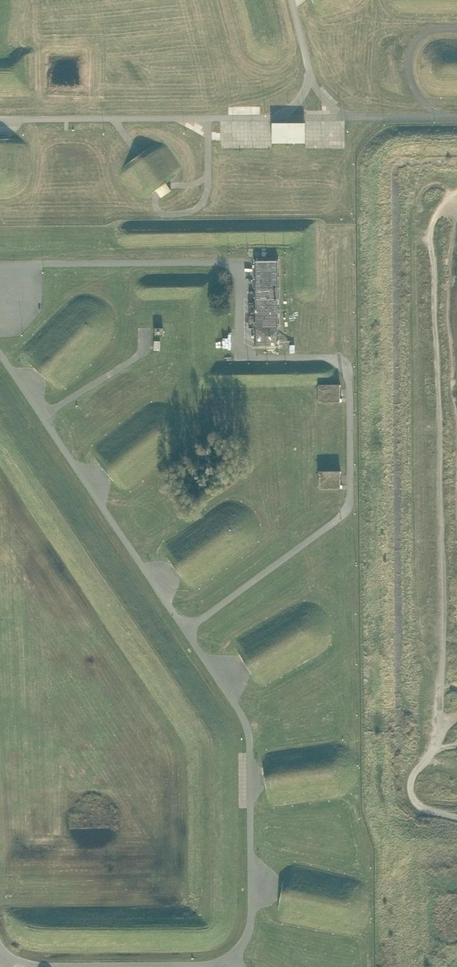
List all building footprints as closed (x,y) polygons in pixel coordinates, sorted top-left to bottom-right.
[(306,122),(273,122),(273,142),(306,142),(306,122)] [(134,158),(127,163),(150,195),(157,190),(167,183),(172,179),(149,147),(144,151),(142,153),(139,155),(136,157),(134,158)] [(167,183),(157,190),(162,197),(172,190),(167,183)] [(279,261),(279,260),(254,260),(254,261),(255,261),(255,276),(255,277),(256,287),(255,287),(255,288),(256,288),(256,298),(255,298),(255,299),(256,299),(256,304),(256,309),(255,309),(255,310),(256,310),(256,315),(256,320),(256,323),(255,323),(255,324),(256,324),(256,326),(256,332),(256,334),(255,334),(255,335),(256,335),(256,337),(256,343),(256,345),(255,345),(255,346),(256,346),(280,345),(279,345),(279,335),(279,334),(278,324),(279,324),(279,323),(278,323),(278,310),(279,310),(279,309),(278,309),(278,299),(279,299),(279,298),(278,298),(278,288),(279,288),(279,287),(278,287),(278,277),(279,277),(279,276),(278,276),(278,261),(279,261)] [(32,363),(32,364),(36,368),(38,370),(43,375),(45,377),(46,377),(49,380),(49,381),(50,380),(32,363)] [(340,397),(340,389),(340,384),(327,384),(319,384),(319,385),(319,402),(340,402),(340,401),(342,401),(342,398),(340,398),(340,397)] [(100,462),(99,462),(103,467),(104,468),(105,469),(110,475),(111,476),(111,477),(114,481),(115,480),(100,462)] [(343,485),(341,485),(341,483),(341,476),(341,470),(319,471),(320,488),(341,488),(343,488),(343,485)] [(170,559),(169,559),(173,564),(174,565),(175,566),(179,573),(180,574),(183,578),(184,578),(170,559)] [(241,654),(240,654),(244,660),(246,663),(250,670),(250,671),(252,675),(253,675),(254,674),(241,654)]
